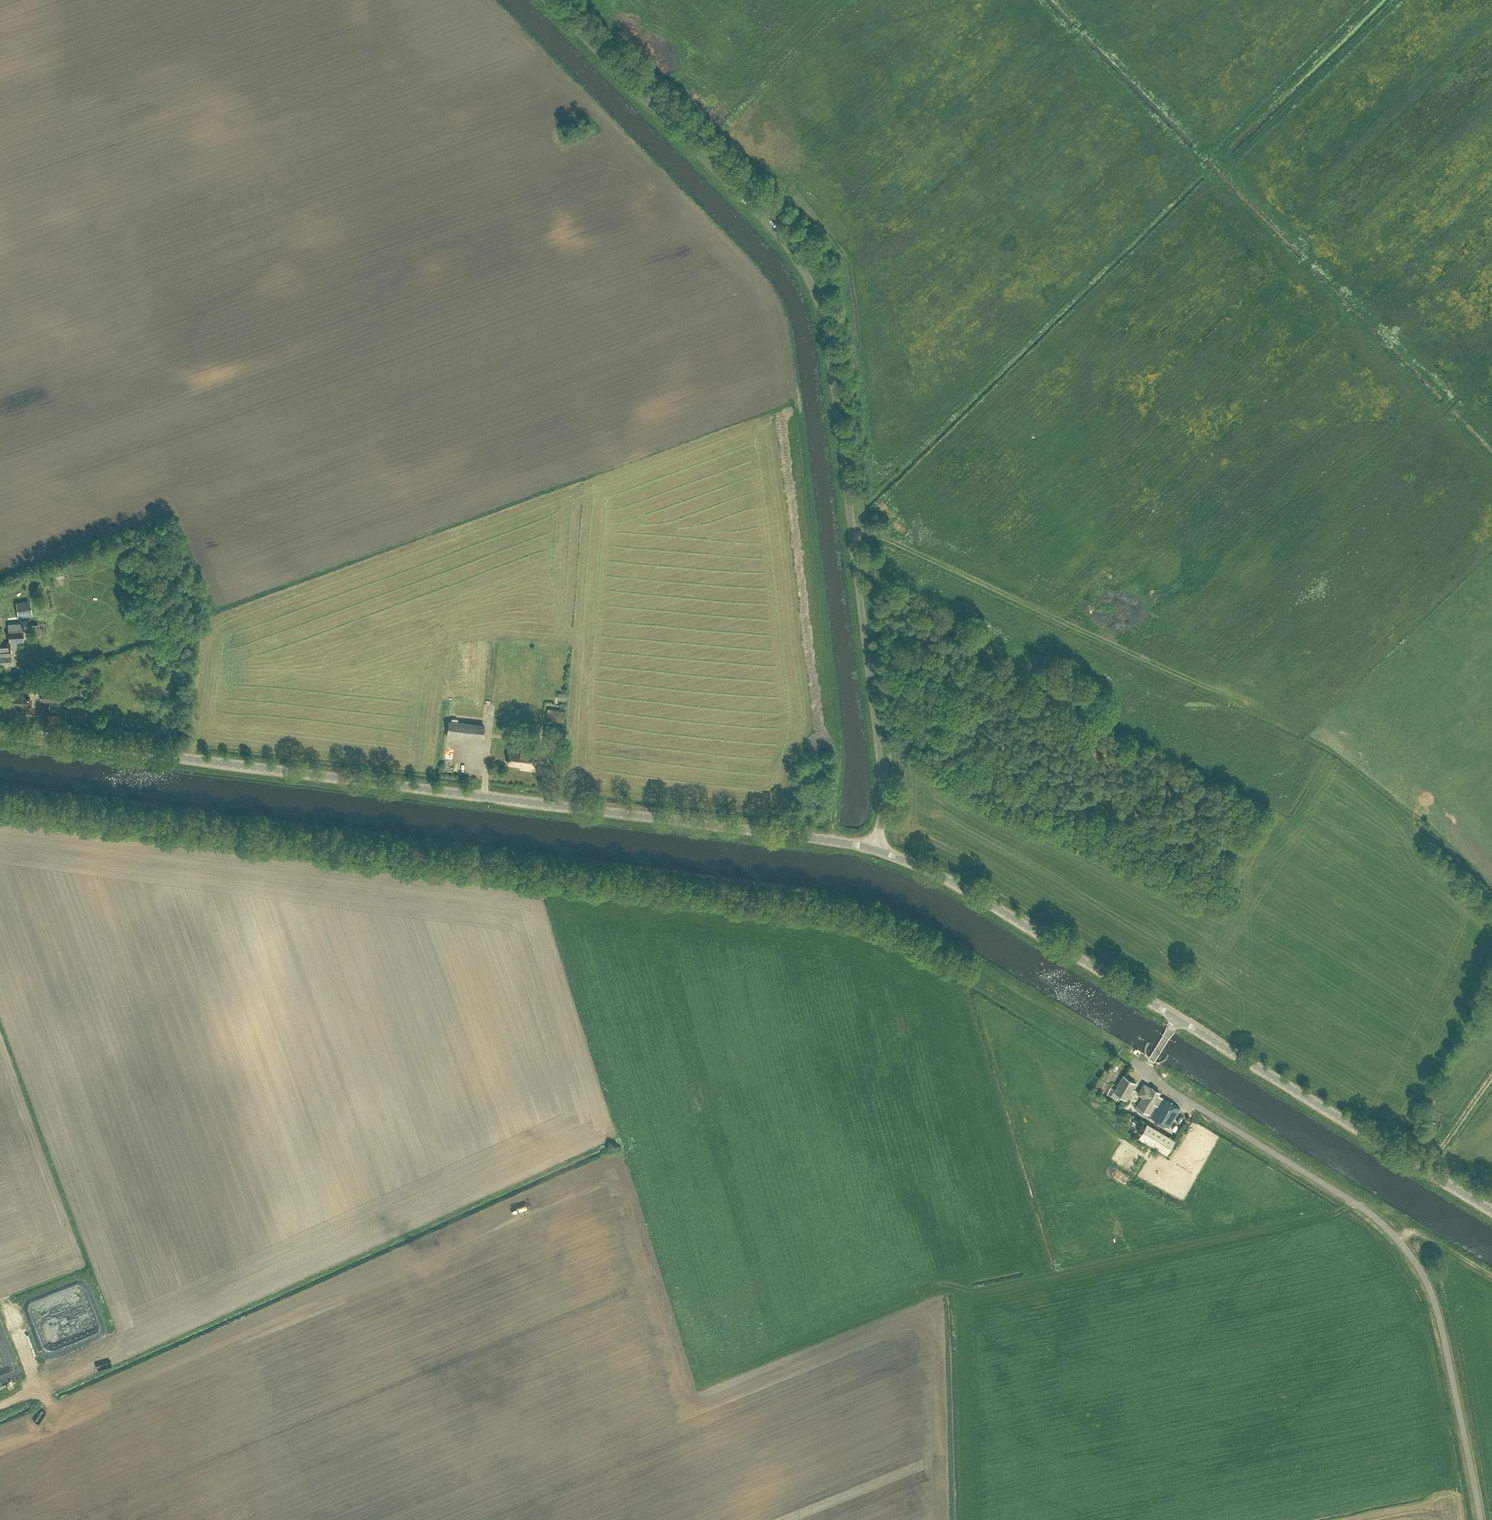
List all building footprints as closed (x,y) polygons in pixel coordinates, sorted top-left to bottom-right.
[(32,614),(30,599),(15,602),(17,616),(32,614)] [(27,638),(26,628),(8,630),(8,642),(23,641),(23,638),(27,638)] [(9,643),(0,643),(0,655),(0,649),(9,648),(9,643)] [(82,675),(87,682),(97,675),(93,668),(82,675)] [(60,691),(42,689),(41,700),(58,702),(60,691)] [(13,693),(13,699),(0,698),(0,712),(19,713),(19,706),(27,706),(28,694),(13,693)] [(58,703),(49,702),(48,710),(57,711),(58,703)] [(551,708),(550,717),(566,720),(567,710),(551,708)] [(47,714),(48,724),(60,723),(59,714),(47,714)] [(487,726),(451,722),(450,735),(485,739),(487,726)] [(537,750),(511,746),(508,763),(521,764),(520,768),(535,770),(535,768),(555,770),(557,754),(537,751),(537,750)] [(1135,1067),(1131,1070),(1138,1077),(1142,1074),(1135,1067)] [(1136,1082),(1122,1074),(1113,1090),(1127,1099),(1136,1082)] [(1150,1087),(1143,1083),(1137,1093),(1142,1096),(1137,1106),(1150,1113),(1151,1110),(1153,1111),(1150,1116),(1169,1127),(1180,1107),(1158,1095),(1159,1092),(1150,1087)] [(1175,1138),(1147,1122),(1138,1137),(1166,1153),(1175,1138)]
